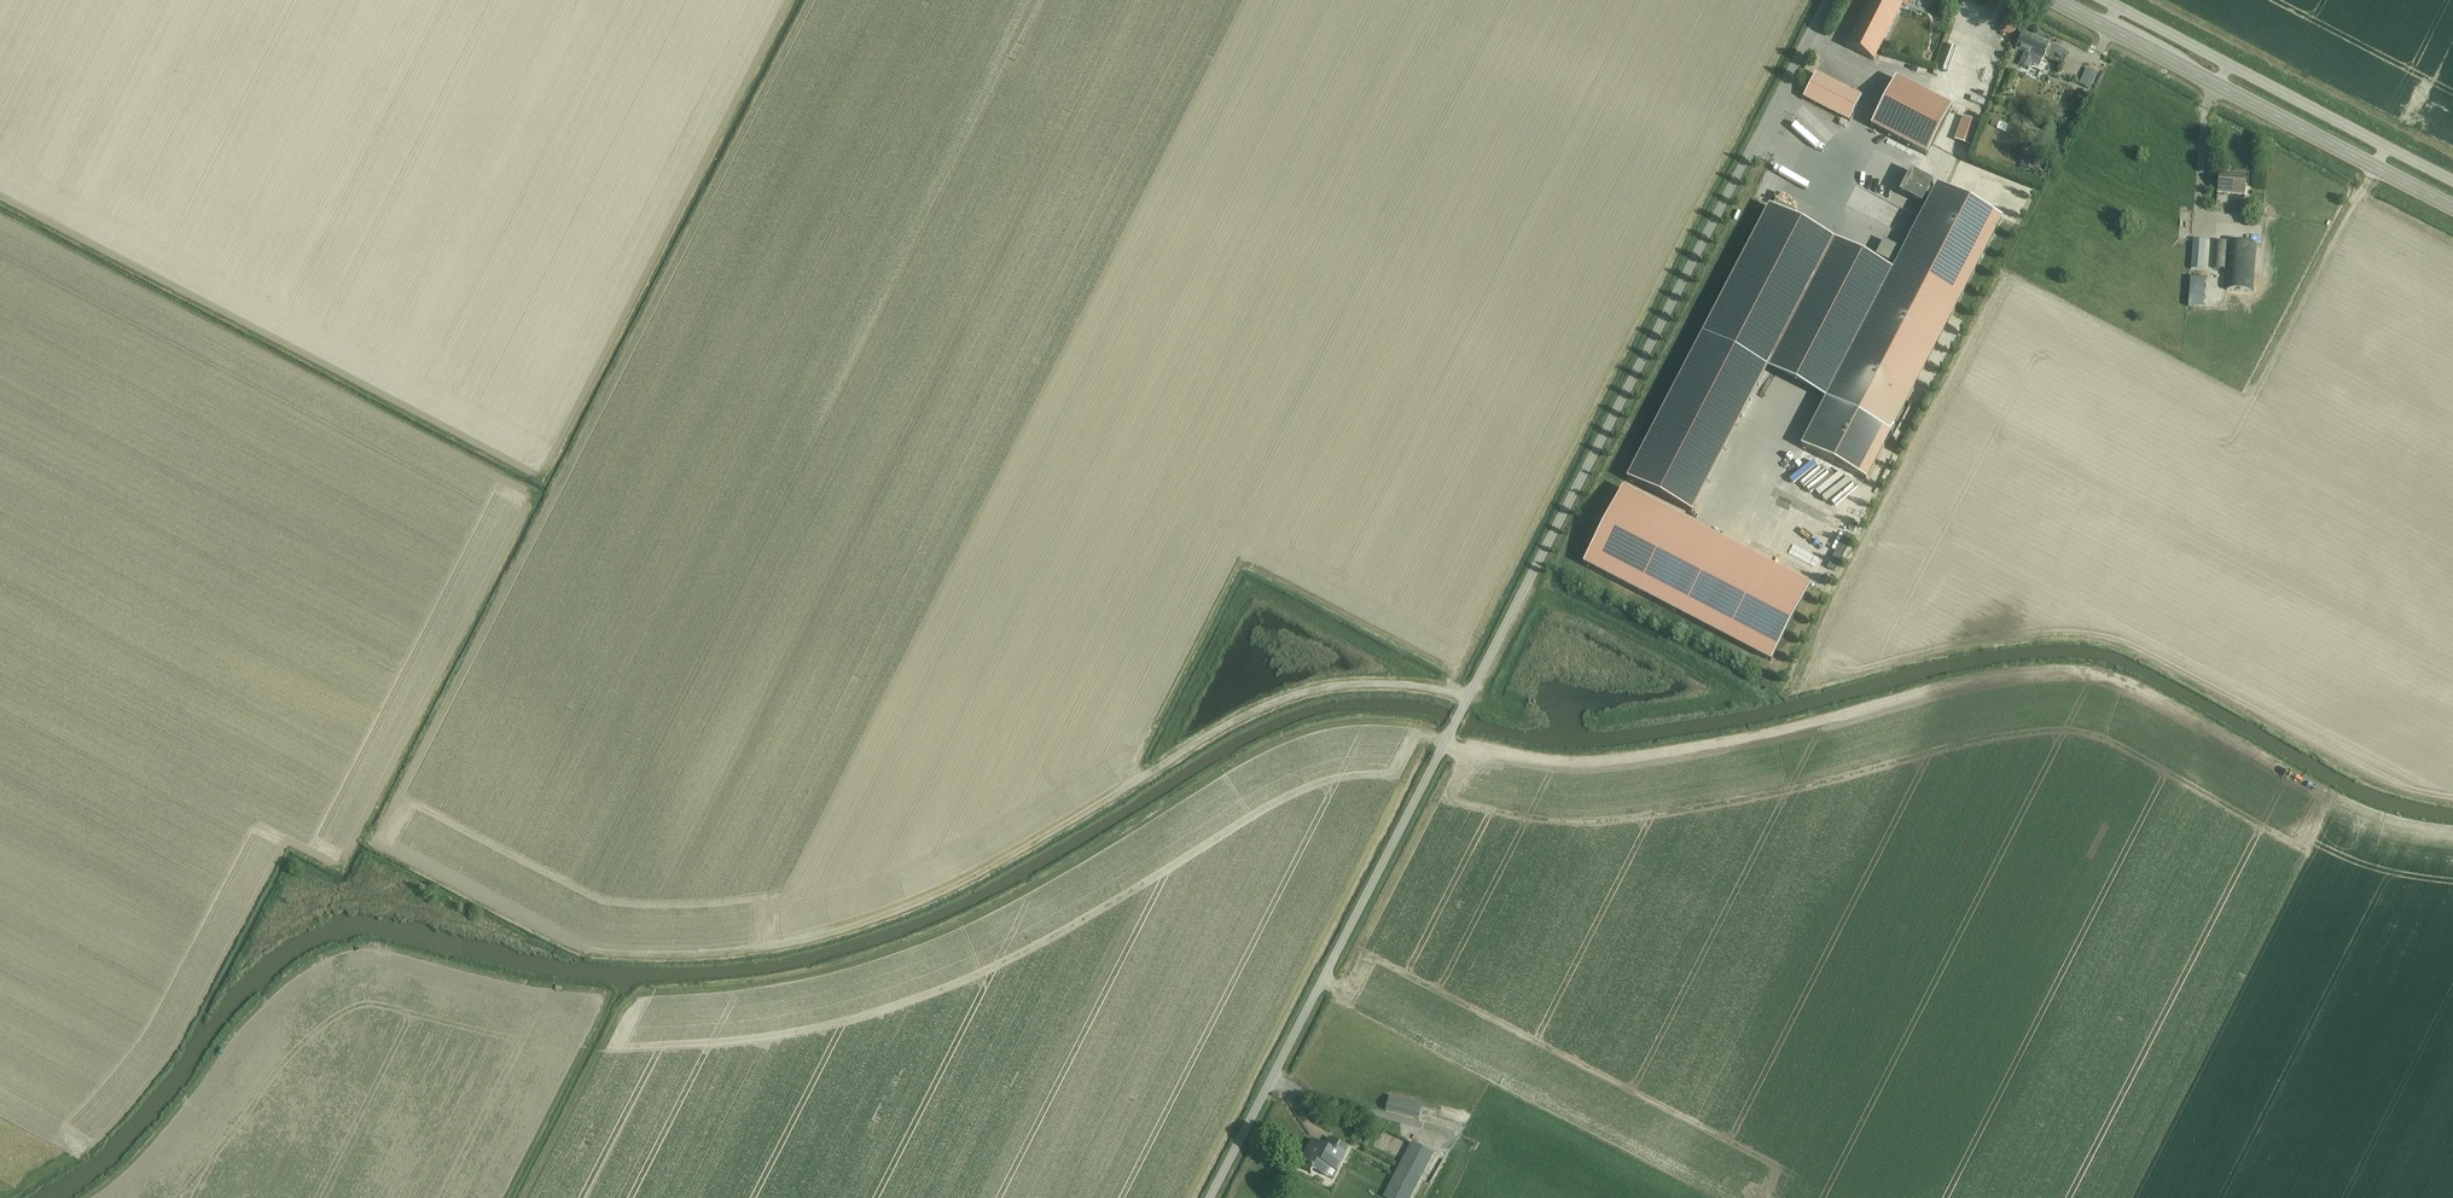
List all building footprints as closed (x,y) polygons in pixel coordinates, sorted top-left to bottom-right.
[(1894,2),(1891,0),(1869,0),(1849,39),(1845,46),(1873,61),(1902,6),(1894,2)] [(2023,34),(2016,49),(2024,53),(2021,60),(2019,65),(2028,69),(2029,68),(2031,64),(2039,68),(2042,61),(2046,52),(2049,45),(2023,34)] [(2089,89),(2097,74),(2087,69),(2079,84),(2089,89)] [(2004,88),(2011,91),(2017,73),(2009,70),(2004,88)] [(1861,98),(1855,95),(1819,77),(1816,75),(1804,98),(1849,122),(1861,98)] [(1896,79),(1871,127),(1927,156),(1952,108),(1896,79)] [(1963,119),(1954,141),(1972,147),(1980,125),(1963,119)] [(2021,161),(2019,168),(2033,172),(2035,162),(2024,158),(2023,162),(2021,161)] [(1826,400),(1801,447),(1866,481),(1921,375),(2002,219),(1937,185),(1933,193),(1929,191),(1933,183),(1910,171),(1899,194),(1921,205),(1925,197),(1930,200),(1893,271),(1826,400)] [(2244,195),(2246,175),(2218,173),(2217,193),(2236,195),(2244,195)] [(1705,338),(1680,386),(1742,417),(1767,369),(1826,400),(1893,271),(1814,230),(1771,208),(1705,338)] [(2204,241),(2193,240),(2193,241),(2191,270),(2202,270),(2204,241)] [(1875,256),(1892,265),(1900,250),(1883,241),(1875,256)] [(2227,242),(2215,241),(2213,269),(2225,270),(2227,242)] [(2230,243),(2226,290),(2252,292),(2256,245),(2230,243)] [(2188,307),(2203,308),(2205,279),(2190,278),(2188,307)] [(1623,488),(1583,564),(1772,662),(1812,586),(1623,488)] [(1386,1111),(1387,1111),(1418,1120),(1422,1106),(1389,1097),(1386,1109),(1386,1111)] [(1337,1171),(1349,1149),(1329,1138),(1325,1147),(1312,1140),(1298,1167),(1311,1174),(1313,1170),(1326,1176),(1330,1167),(1337,1171)] [(1434,1155),(1412,1143),(1387,1190),(1384,1197),(1386,1197),(1411,1197),(1413,1194),(1434,1155)]
